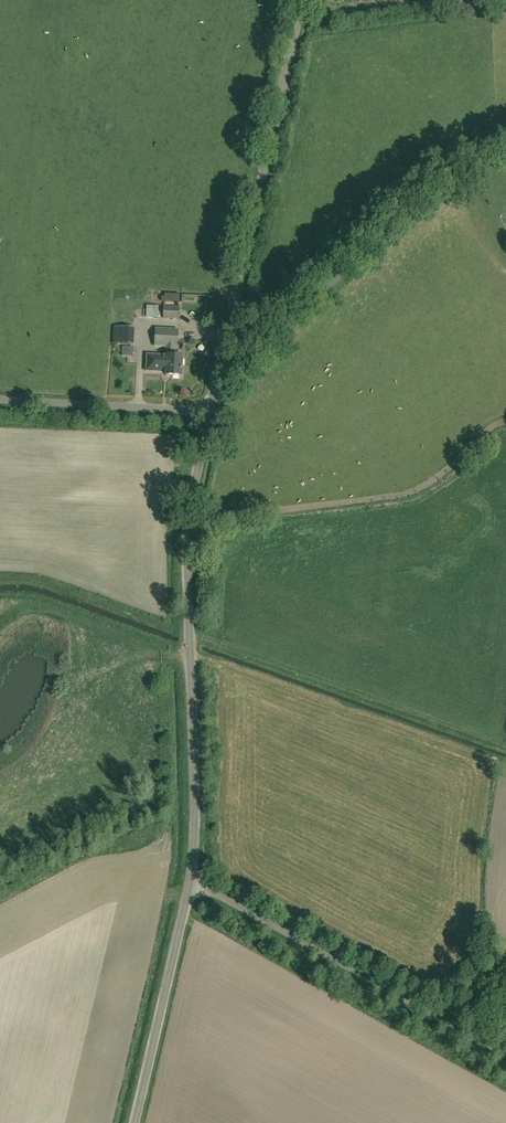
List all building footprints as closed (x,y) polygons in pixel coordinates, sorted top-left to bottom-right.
[(180,295),(165,294),(164,297),(161,297),(161,302),(179,303),(180,295)] [(158,306),(147,306),(146,317),(158,318),(158,306)] [(179,319),(179,307),(163,307),(163,319),(179,319)] [(135,343),(135,327),(115,327),(115,343),(135,343)] [(168,347),(169,330),(156,329),(155,347),(166,347),(168,347)] [(166,372),(166,373),(166,376),(182,377),(183,357),(175,357),(176,348),(177,348),(178,330),(169,330),(168,347),(166,347),(166,356),(172,356),(171,364),(167,363),(166,372)] [(134,356),(135,348),(125,346),(124,355),(134,356)] [(172,356),(166,356),(147,355),(146,371),(166,373),(166,372),(167,363),(171,364),(172,356)]
